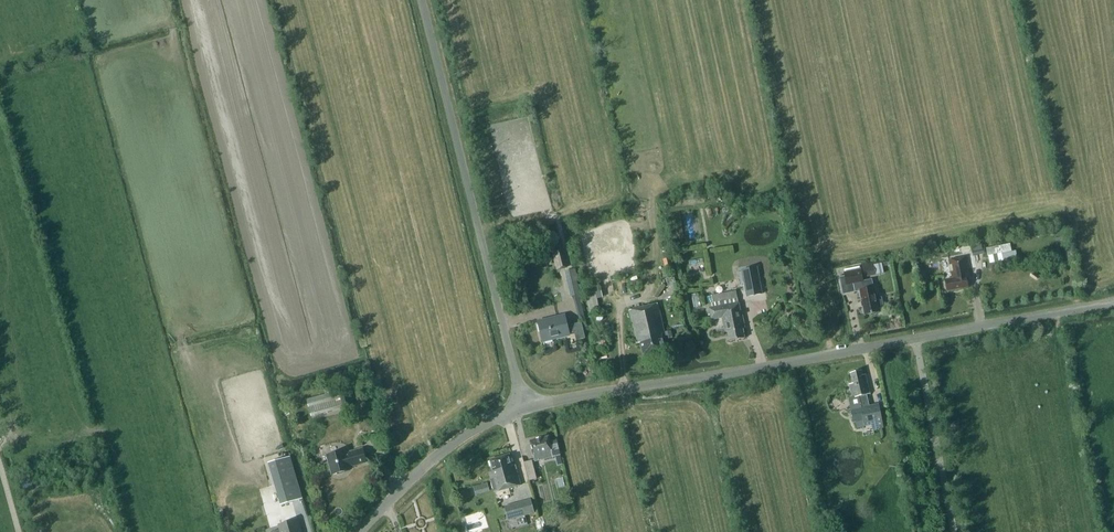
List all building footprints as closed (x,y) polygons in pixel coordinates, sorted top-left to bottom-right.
[(981,242),(970,244),(972,256),(983,254),(981,242)] [(566,267),(562,251),(553,253),(557,269),(566,267)] [(669,258),(663,259),(664,266),(671,265),(669,258)] [(944,281),(946,292),(966,288),(964,277),(968,277),(964,258),(947,261),(950,279),(944,281)] [(870,263),(862,265),(864,277),(872,276),(870,263)] [(750,269),(741,270),(743,281),(746,296),(762,293),(756,267),(750,269)] [(564,271),(570,297),(579,295),(573,269),(564,271)] [(858,291),(863,315),(869,314),(870,316),(875,315),(875,313),(876,313),(876,309),(880,308),(882,306),(880,298),(878,297),(875,297),(873,288),(872,288),(871,280),(861,282),(859,270),(843,273),(845,285),(852,284),(854,292),(858,291)] [(586,292),(589,312),(599,310),(595,291),(586,292)] [(712,302),(711,303),(712,307),(708,308),(710,320),(721,318),(724,332),(726,332),(728,341),(743,338),(740,322),(742,321),(740,311),(739,311),(735,291),(711,295),(712,302)] [(636,342),(639,342),(642,354),(664,349),(662,339),(665,338),(665,340),(672,338),(670,329),(663,331),(657,304),(629,311),(636,342)] [(538,323),(542,341),(573,334),(575,340),(584,339),(580,323),(565,326),(563,317),(538,323)] [(866,375),(863,375),(862,370),(849,374),(852,384),(849,385),(852,397),(850,398),(850,399),(849,400),(851,410),(854,423),(855,422),(857,428),(871,425),(872,430),(884,428),(883,423),(878,404),(878,403),(869,405),(866,395),(870,394),(866,375)] [(346,389),(338,391),(343,408),(351,405),(346,389)] [(306,400),(311,417),(343,408),(338,391),(306,400)] [(549,441),(548,436),(530,441),(533,455),(535,462),(553,457),(552,457),(559,455),(555,439),(549,441)] [(327,456),(332,475),(348,471),(347,467),(365,462),(362,450),(344,455),(343,451),(327,456)] [(487,472),(493,492),(520,485),(514,465),(510,465),(507,455),(487,460),(490,470),(487,472)] [(290,456),(268,463),(280,504),(302,498),(290,456)] [(532,461),(524,463),(528,481),(536,479),(532,461)] [(473,490),(471,490),(472,493),(474,492),(474,493),(489,488),(488,484),(485,485),(485,484),(472,488),(473,490)] [(470,497),(468,490),(459,493),(461,500),(470,497)] [(504,506),(508,521),(534,514),(531,499),(504,506)] [(280,530),(272,531),(298,531),(297,528),(298,528),(296,520),(279,525),(280,530)]
